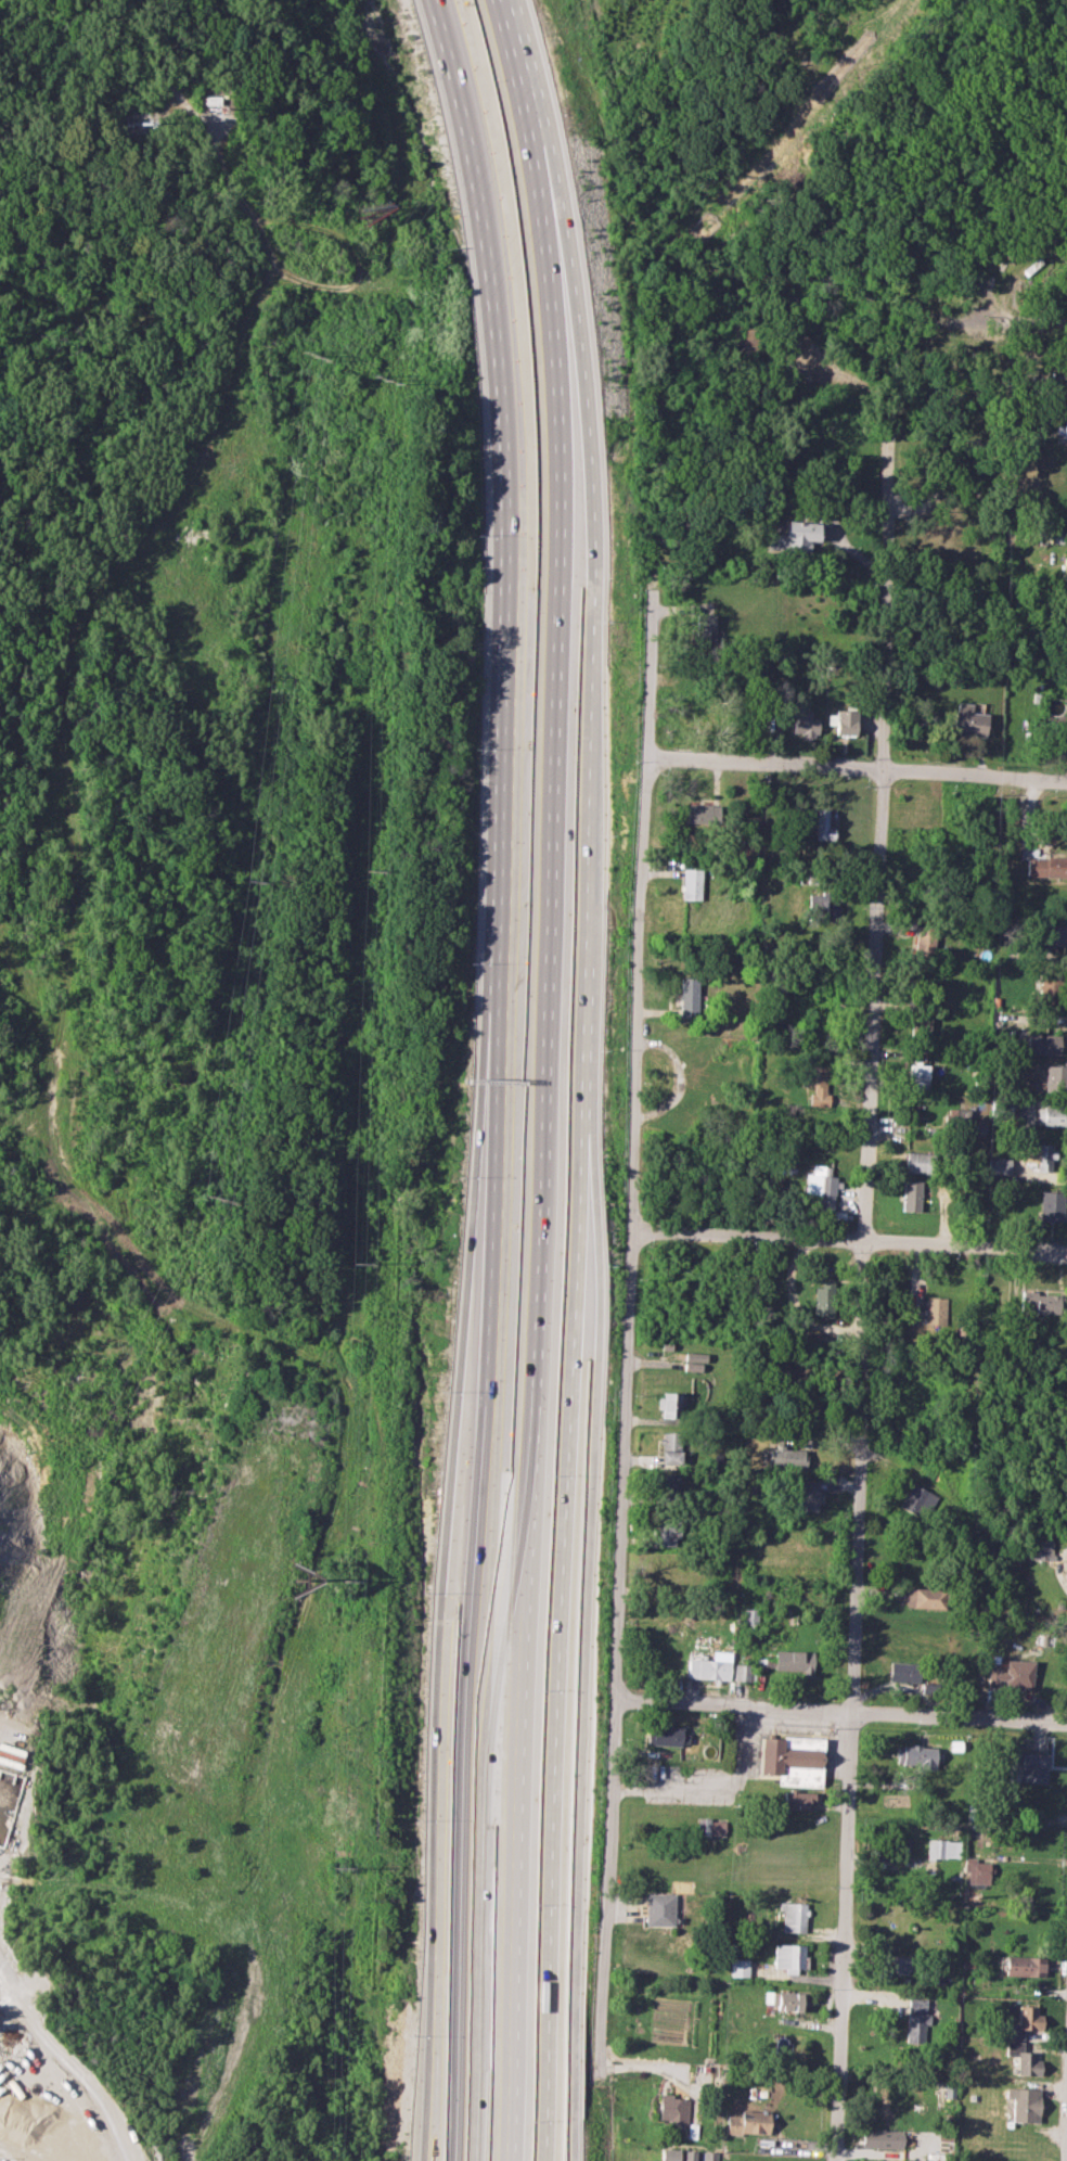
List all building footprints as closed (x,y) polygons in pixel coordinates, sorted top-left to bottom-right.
[(817,541),(818,522),(786,520),(785,533),(767,532),(766,550),(808,552),(809,541),(817,541)] [(714,614),(696,614),(696,646),(713,646),(714,614)] [(970,704),(954,702),(952,733),(984,736),(986,714),(970,712),(970,704)] [(791,732),(800,732),(800,736),(817,735),(816,719),(809,719),(809,709),(791,710),(791,732)] [(834,734),(855,734),(855,710),(834,710),(834,734)] [(686,822),(719,823),(719,804),(686,803),(686,822)] [(815,819),(815,839),(833,839),(834,827),(826,827),(827,809),(809,809),(809,819),(815,819)] [(1066,878),(1066,857),(1036,856),(1036,847),(1020,846),(1020,856),(1026,856),(1026,877),(1066,878)] [(701,899),(702,869),(683,868),(682,899),(701,899)] [(809,894),(808,919),(837,920),(837,895),(809,894)] [(1063,919),(1044,919),(1043,945),(1062,945),(1063,919)] [(934,954),(935,931),(916,930),(915,953),(934,954)] [(678,1018),(696,1018),(697,977),(679,977),(678,1018)] [(1059,981),(1039,980),(1038,1004),(1057,1005),(1059,981)] [(1026,1034),(1025,1052),(1058,1053),(1058,1035),(1026,1034)] [(908,1089),(927,1090),(928,1064),(909,1064),(908,1089)] [(827,1066),(800,1065),(799,1086),(810,1086),(810,1105),(826,1106),(827,1066)] [(1055,1066),(1055,1077),(1066,1077),(1066,1066),(1066,1065),(1055,1066)] [(1066,1126),(1066,1116),(1066,1107),(1035,1107),(1035,1125),(1066,1126)] [(1036,1162),(1035,1171),(1052,1171),(1053,1144),(1023,1143),(1022,1162),(1036,1162)] [(905,1172),(927,1173),(928,1152),(906,1151),(905,1172)] [(1009,1174),(1010,1158),(988,1158),(988,1174),(1009,1174)] [(818,1194),(818,1208),(833,1209),(835,1176),(830,1176),(830,1165),(812,1164),(811,1174),(805,1173),(804,1193),(818,1194)] [(920,1211),(921,1181),(903,1180),(902,1210),(920,1211)] [(1039,1220),(1062,1221),(1063,1191),(1040,1190),(1039,1220)] [(814,1283),(813,1315),(834,1315),(835,1283),(814,1283)] [(1058,1314),(1058,1294),(1037,1295),(1037,1290),(1020,1290),(1021,1315),(1058,1314)] [(946,1324),(947,1297),(925,1296),(924,1324),(946,1324)] [(707,1360),(707,1352),(689,1353),(689,1361),(707,1360)] [(659,1417),(683,1417),(683,1392),(660,1392),(659,1417)] [(660,1463),(680,1463),(681,1432),(661,1432),(660,1463)] [(805,1448),(771,1447),(770,1467),(805,1468),(805,1448)] [(661,1495),(679,1495),(679,1473),(660,1473),(661,1495)] [(818,1511),(819,1482),(801,1481),(799,1510),(818,1511)] [(938,1495),(912,1483),(900,1508),(926,1520),(938,1495)] [(657,1545),(679,1545),(679,1519),(658,1518),(657,1545)] [(1053,1560),(1053,1539),(1029,1539),(1030,1560),(1053,1560)] [(942,1607),(942,1588),(907,1588),(907,1607),(942,1607)] [(757,1609),(743,1609),(743,1624),(757,1624),(757,1609)] [(774,1670),(802,1671),(802,1677),(812,1677),(812,1651),(774,1650),(774,1670)] [(729,1680),(730,1660),(688,1659),(687,1678),(729,1680)] [(1033,1661),(1006,1659),(1005,1671),(999,1670),(999,1666),(988,1666),(987,1683),(1004,1684),(1004,1687),(1032,1689),(1033,1661)] [(919,1682),(920,1662),(890,1662),(890,1681),(919,1682)] [(733,1680),(754,1681),(754,1664),(733,1664),(733,1680)] [(680,1746),(681,1725),(647,1724),(646,1744),(680,1746)] [(821,1786),(822,1738),(759,1736),(758,1773),(777,1774),(776,1785),(821,1786)] [(895,1765),(934,1767),(935,1747),(896,1745),(895,1765)] [(1046,1753),(1014,1753),(1013,1769),(1018,1769),(1017,1782),(1045,1783),(1046,1753)] [(807,1810),(807,1802),(813,1802),(813,1791),(782,1790),(782,1809),(807,1810)] [(725,1835),(725,1819),(696,1819),(696,1835),(725,1835)] [(925,1857),(947,1858),(948,1839),(926,1839),(925,1857)] [(963,1872),(967,1872),(966,1882),(988,1883),(989,1861),(963,1860),(963,1872)] [(674,1893),(645,1893),(644,1925),(674,1926),(674,1893)] [(805,1932),(806,1903),(781,1902),(781,1931),(805,1932)] [(773,1967),(784,1967),(784,1971),(803,1971),(803,1945),(773,1944),(773,1967)] [(906,1955),(884,1956),(885,1975),(907,1974),(906,1955)] [(1005,1975),(1044,1976),(1044,1956),(1005,1955),(1005,1975)] [(729,1976),(747,1976),(747,1959),(729,1959),(729,1976)] [(762,2003),(776,2003),(776,2010),(800,2011),(800,1992),(763,1991),(762,2003)] [(924,2024),(926,2024),(927,1998),(907,1998),(905,2042),(923,2042),(924,2024)] [(1022,2039),(1022,2028),(1039,2028),(1039,2006),(1018,2005),(1017,2024),(1007,2024),(1007,2038),(1022,2039)] [(1039,2075),(1040,2060),(1034,2060),(1034,2051),(1022,2051),(1022,2041),(1006,2041),(1005,2055),(1017,2055),(1016,2074),(1039,2075)] [(1039,2088),(1005,2088),(1005,2098),(1012,2098),(1011,2122),(1038,2122),(1039,2088)] [(658,2121),(688,2122),(689,2096),(659,2096),(658,2121)] [(740,2116),(726,2115),(726,2133),(768,2134),(769,2110),(740,2110),(740,2116)] [(901,2148),(901,2131),(861,2129),(861,2147),(901,2148)] [(678,2149),(660,2148),(660,2160),(678,2160),(678,2149)] [(695,2150),(684,2150),(684,2160),(695,2160),(695,2150)] [(717,2151),(702,2151),(702,2160),(717,2160),(717,2151)]
